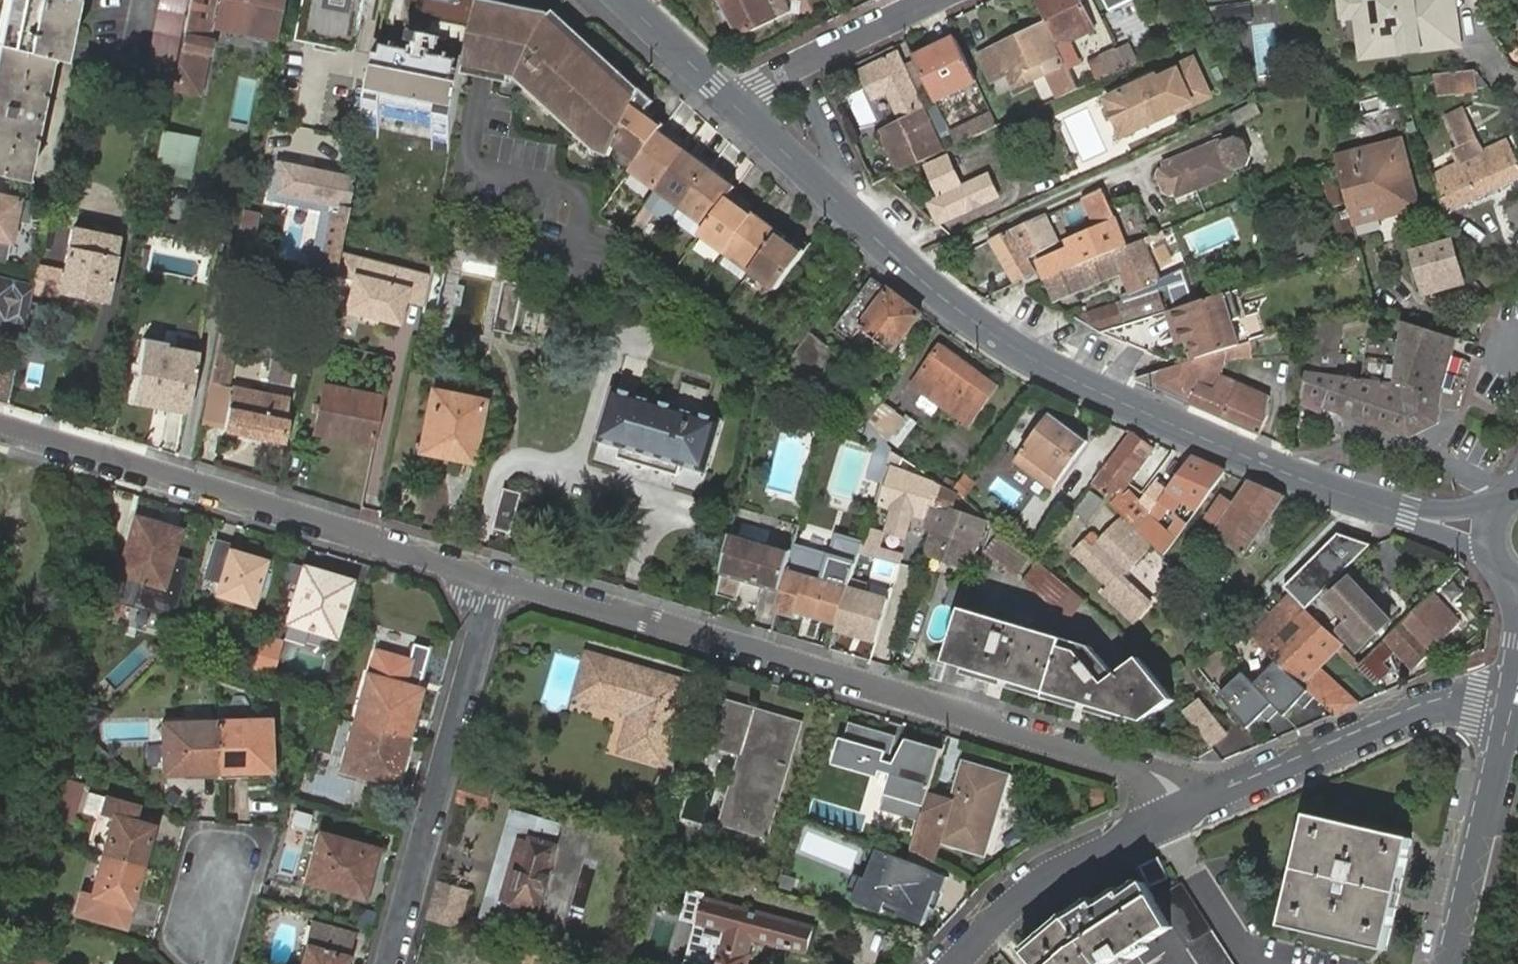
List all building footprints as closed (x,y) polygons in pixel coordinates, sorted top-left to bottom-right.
[(58,58),(70,0),(9,0),(0,45),(48,57),(58,58)] [(169,87),(186,0),(161,0),(145,81),(169,87)] [(172,89),(198,94),(206,52),(208,40),(211,21),(212,22),(213,23),(214,24),(215,25),(216,26),(217,26),(218,26),(219,26),(220,26),(221,25),(222,25),(223,25),(224,24),(225,23),(259,30),(260,31),(261,33),(262,34),(263,35),(265,35),(266,36),(267,36),(269,35),(270,35),(271,35),(272,34),(273,34),(273,33),(274,32),(274,31),(274,30),(274,29),(280,0),(188,0),(182,35),(179,48),(172,89)] [(299,39),(357,51),(367,0),(306,0),(299,39)] [(740,37),(794,11),(788,0),(720,0),(740,37)] [(1071,66),(1081,62),(1072,43),(1095,31),(1082,0),(1039,0),(1038,0),(1068,61),(1071,66)] [(1216,27),(1203,0),(1180,0),(1197,35),(1216,27)] [(1345,17),(1358,15),(1361,40),(1374,38),(1377,57),(1407,53),(1405,40),(1420,38),(1421,45),(1462,38),(1458,11),(1449,12),(1447,0),(1342,0),(1345,17)] [(1449,12),(1458,11),(1457,0),(1447,0),(1449,12)] [(494,4),(478,1),(465,67),(481,70),(494,73),(512,76),(517,78),(528,87),(548,105),(573,128),(594,146),(596,149),(611,157),(615,146),(630,110),(638,96),(617,76),(573,36),(551,16),(549,14),(507,7),(494,4)] [(1250,8),(1236,9),(1238,26),(1252,24),(1250,8)] [(556,9),(551,16),(573,36),(579,30),(556,9)] [(1236,9),(1221,12),(1223,28),(1238,26),(1236,9)] [(1045,24),(1024,34),(1030,45),(1050,35),(1045,24)] [(617,76),(622,70),(579,30),(573,36),(617,76)] [(1030,45),(1024,34),(980,55),(993,81),(1012,73),(1019,86),(1048,72),(1060,98),(1081,89),(1071,66),(1068,61),(1064,63),(1050,35),(1030,45)] [(958,38),(917,59),(939,102),(980,82),(958,38)] [(1374,38),(1361,40),(1363,59),(1377,57),(1374,38)] [(1420,38),(1405,40),(1407,53),(1463,45),(1462,38),(1421,45),(1420,38)] [(413,51),(378,44),(363,118),(380,122),(381,117),(452,131),(464,74),(465,70),(459,69),(461,60),(431,54),(430,59),(412,55),(413,51)] [(1127,68),(1133,65),(1140,62),(1131,44),(1118,50),(1127,68)] [(0,45),(0,174),(22,180),(48,57),(0,45)] [(1103,57),(1112,75),(1127,68),(1118,50),(1103,57)] [(903,171),(947,150),(900,53),(863,71),(876,98),(891,90),(906,120),(884,130),(903,171)] [(1094,61),(1102,79),(1112,75),(1103,57),(1094,61)] [(1195,60),(1109,99),(1117,119),(1204,79),(1195,60)] [(1127,68),(1112,75),(1117,86),(1137,76),(1133,65),(1127,68)] [(465,67),(465,70),(464,74),(480,78),(509,83),(512,76),(494,73),(481,70),(465,67)] [(642,89),(642,88),(622,70),(617,76),(638,96),(642,89)] [(1474,70),(1440,74),(1442,92),(1458,91),(1458,95),(1467,94),(1467,88),(1476,88),(1474,70)] [(1211,96),(1204,79),(1117,119),(1125,136),(1211,96)] [(543,112),(548,105),(528,87),(522,94),(543,112)] [(656,100),(642,89),(638,96),(630,110),(615,146),(637,164),(662,130),(667,125),(648,109),(656,100)] [(1437,184),(1447,214),(1517,180),(1517,160),(1510,142),(1488,152),(1480,139),(1466,108),(1447,118),(1459,145),(1454,148),(1465,171),(1437,184)] [(995,113),(954,133),(960,144),(1001,125),(995,113)] [(588,153),(594,146),(573,128),(568,135),(588,153)] [(652,189),(656,191),(687,149),(662,130),(637,164),(631,173),(634,175),(652,189)] [(197,138),(161,131),(152,172),(189,178),(197,138)] [(1221,141),(1166,164),(1167,168),(1161,170),(1158,176),(1165,194),(1172,196),(1178,194),(1180,198),(1236,176),(1232,167),(1240,169),(1252,165),(1255,156),(1249,140),(1241,136),(1230,141),(1226,152),(1221,141)] [(1402,144),(1339,159),(1339,161),(1356,233),(1374,230),(1368,203),(1381,200),(1384,214),(1418,206),(1402,144)] [(656,191),(645,206),(670,225),(674,220),(682,210),(712,168),(687,149),(656,191)] [(949,154),(924,165),(939,199),(964,188),(949,154)] [(271,193),(278,160),(272,158),(265,199),(319,210),(321,202),(271,193)] [(352,175),(314,167),(278,160),(271,193),(321,202),(319,210),(327,211),(314,275),(306,273),(305,279),(327,284),(329,285),(332,270),(337,250),(341,233),(348,195),(352,175)] [(712,168),(682,210),(706,228),(732,195),(738,186),(712,168)] [(652,189),(634,175),(630,182),(647,195),(652,189)] [(932,203),(942,224),(1000,196),(990,176),(964,188),(939,199),(932,203)] [(1103,186),(1085,194),(1098,223),(1116,215),(1103,186)] [(365,199),(348,195),(341,233),(355,235),(358,236),(359,232),(365,199)] [(706,228),(701,236),(726,255),(757,213),(732,195),(706,228)] [(3,261),(7,240),(5,240),(10,219),(25,222),(26,216),(28,209),(29,202),(14,199),(0,196),(0,261),(3,261)] [(319,210),(306,273),(314,275),(327,211),(319,210)] [(706,228),(682,210),(674,220),(699,238),(701,236),(706,228)] [(232,260),(247,264),(257,213),(242,211),(232,260)] [(757,213),(726,255),(728,257),(749,272),(751,274),(782,232),(757,213)] [(1035,218),(1027,222),(1038,241),(1045,236),(1035,218)] [(1038,241),(1027,222),(993,238),(1018,284),(1038,273),(1031,260),(1052,247),(1045,236),(1038,241)] [(60,289),(102,298),(114,237),(112,236),(73,228),(71,228),(62,270),(35,265),(34,268),(30,286),(30,289),(58,295),(60,289)] [(782,232),(751,274),(777,292),(808,251),(782,232)] [(1041,262),(1048,281),(1098,261),(1090,241),(1041,262)] [(1098,261),(1048,281),(1057,302),(1118,276),(1126,294),(1156,283),(1140,243),(1098,261)] [(427,273),(337,250),(332,270),(352,276),(344,308),(395,322),(400,298),(421,303),(427,273)] [(1456,256),(1417,268),(1423,290),(1463,278),(1456,256)] [(749,272),(728,257),(723,264),(743,279),(749,272)] [(838,327),(835,331),(839,334),(842,331),(867,349),(863,353),(869,357),(872,352),(886,363),(922,313),(890,290),(877,280),(874,278),(838,327)] [(30,289),(30,286),(0,279),(0,320),(22,325),(24,319),(28,300),(30,289)] [(495,330),(511,334),(513,334),(524,284),(518,283),(505,281),(495,330)] [(1169,288),(1173,304),(1189,301),(1186,285),(1169,288)] [(1074,319),(1100,336),(1168,314),(1160,293),(1074,319)] [(1192,341),(1200,361),(1245,347),(1234,320),(1240,317),(1231,293),(1170,313),(1177,335),(1188,331),(1192,341)] [(28,300),(24,319),(30,320),(33,301),(28,300)] [(1344,319),(1316,324),(1309,372),(1322,373),(1337,374),(1344,319)] [(1426,387),(1444,389),(1458,339),(1406,322),(1404,342),(1369,338),(1364,378),(1426,387)] [(234,330),(219,328),(209,382),(205,403),(227,407),(222,428),(280,440),(285,417),(289,398),(224,386),(234,330)] [(1181,345),(1192,341),(1188,331),(1177,335),(1181,345)] [(883,402),(883,401),(869,391),(863,399),(835,377),(849,360),(811,332),(788,364),(868,422),(883,402)] [(196,354),(142,344),(130,405),(185,416),(196,354)] [(1138,381),(1261,435),(1268,420),(1270,398),(1243,386),(1239,393),(1231,388),(1217,391),(1232,365),(1258,357),(1254,344),(1245,347),(1200,361),(1179,368),(1138,381)] [(980,372),(942,345),(914,385),(969,425),(992,393),(974,380),(980,372)] [(6,404),(16,357),(5,355),(0,354),(0,402),(6,404)] [(1322,373),(1309,372),(1307,392),(1306,397),(1331,409),(1394,430),(1413,436),(1441,420),(1444,389),(1426,387),(1361,378),(1322,373)] [(380,396),(324,385),(320,403),(318,412),(314,433),(371,443),(380,396)] [(681,467),(706,474),(723,420),(614,387),(597,442),(622,449),(619,459),(678,476),(681,467)] [(476,400),(461,397),(429,391),(419,442),(418,447),(449,454),(457,455),(465,457),(476,400)] [(896,411),(883,402),(868,422),(873,427),(879,434),(896,411)] [(205,403),(201,424),(222,428),(227,407),(205,403)] [(902,416),(896,411),(879,434),(885,440),(902,416)] [(1049,414),(1016,460),(1053,489),(1088,442),(1049,414)] [(907,415),(889,439),(900,447),(917,422),(907,415)] [(877,446),(867,476),(882,480),(892,451),(893,448),(885,440),(879,434),(873,427),(869,426),(864,440),(877,446)] [(1132,432),(1094,485),(1115,503),(1120,495),(1129,483),(1155,448),(1150,445),(1132,432)] [(928,517),(939,485),(897,469),(898,465),(899,466),(902,458),(892,451),(882,480),(876,499),(883,501),(882,504),(893,507),(886,531),(904,536),(911,513),(923,517),(923,516),(928,517)] [(1162,497),(1191,518),(1226,473),(1191,457),(1189,461),(1169,487),(1162,497)] [(976,483),(964,475),(955,486),(966,495),(976,483)] [(1138,530),(1148,516),(1150,514),(1151,512),(1160,500),(1162,497),(1169,487),(1159,480),(1142,504),(1131,493),(1125,499),(1120,495),(1115,503),(1113,505),(1138,530)] [(1284,498),(1250,483),(1215,533),(1234,546),(1245,554),(1250,547),(1255,539),(1284,498)] [(952,504),(955,495),(944,487),(939,485),(928,517),(925,526),(930,527),(924,552),(968,568),(984,522),(958,513),(961,507),(952,504)] [(503,492),(498,516),(514,519),(519,495),(503,492)] [(1102,502),(1089,492),(1073,514),(1086,524),(1102,502)] [(1167,504),(1160,500),(1151,512),(1150,514),(1157,518),(1167,504)] [(1151,543),(1164,555),(1171,546),(1176,539),(1188,523),(1182,519),(1171,535),(1148,516),(1138,530),(1151,543)] [(117,574),(119,574),(120,570),(141,576),(140,581),(141,581),(162,587),(171,556),(179,529),(134,517),(128,535),(126,545),(117,574)] [(1094,531),(1074,552),(1110,586),(1105,593),(1134,620),(1142,610),(1150,603),(1122,576),(1151,544),(1122,518),(1103,540),(1094,531)] [(793,551),(730,532),(718,594),(736,600),(742,581),(781,593),(793,551)] [(1084,602),(1085,600),(999,532),(985,553),(1069,621),(1084,602)] [(781,593),(777,612),(796,618),(798,611),(838,625),(851,580),(863,542),(837,534),(831,555),(794,543),(793,551),(781,593)] [(1339,536),(1288,589),(1307,610),(1372,547),(1339,536)] [(218,581),(215,593),(250,603),(263,560),(234,551),(236,546),(229,544),(215,539),(203,576),(218,581)] [(1164,555),(1177,566),(1184,557),(1171,546),(1164,555)] [(1184,557),(1177,566),(1196,581),(1203,572),(1184,557)] [(302,566),(285,621),(319,632),(333,636),(339,617),(348,586),(341,584),(329,580),(323,578),(325,573),(302,566)] [(1352,578),(1329,600),(1347,619),(1336,629),(1357,652),(1391,620),(1352,578)] [(868,585),(851,580),(838,625),(836,629),(853,634),(854,630),(864,632),(862,637),(877,641),(889,600),(866,593),(868,585)] [(1461,622),(1433,593),(1390,636),(1417,664),(1461,622)] [(1305,611),(1291,597),(1258,630),(1253,625),(1246,632),(1266,650),(1305,611)] [(1145,722),(1174,700),(1141,658),(1117,676),(1091,647),(963,608),(947,662),(1145,722)] [(1341,647),(1305,611),(1266,650),(1277,661),(1315,696),(1334,714),(1358,704),(1336,683),(1330,688),(1315,672),(1341,647)] [(257,634),(248,669),(271,675),(280,639),(257,634)] [(1392,654),(1381,644),(1358,667),(1376,684),(1390,671),(1382,663),(1392,654)] [(647,672),(588,655),(576,696),(633,712),(622,751),(663,762),(685,684),(659,676),(656,684),(645,681),(647,672)] [(927,657),(922,676),(941,682),(947,662),(927,657)] [(1315,696),(1277,661),(1255,685),(1280,710),(1286,717),(1299,703),(1305,708),(1315,696)] [(365,673),(352,721),(403,735),(411,708),(413,708),(415,703),(419,688),(365,673)] [(1280,710),(1255,685),(1245,674),(1222,696),(1248,729),(1263,715),(1268,721),(1280,710)] [(776,816),(802,730),(784,724),(764,719),(766,713),(728,702),(715,746),(743,755),(723,823),(770,838),(776,816)] [(1211,745),(1226,733),(1200,702),(1185,713),(1211,745)] [(766,713),(764,719),(784,724),(802,730),(804,724),(766,713)] [(267,717),(215,720),(217,767),(246,765),(246,770),(261,769),(269,768),(268,766),(267,717)] [(217,767),(215,720),(160,723),(162,775),(183,773),(183,769),(217,767)] [(403,735),(352,721),(339,768),(393,783),(397,767),(398,763),(396,762),(403,735)] [(852,721),(846,737),(888,748),(886,758),(890,759),(898,735),(852,721)] [(846,737),(842,735),(834,762),(880,774),(883,768),(893,772),(888,791),(927,804),(930,794),(943,747),(910,735),(896,761),(890,759),(886,758),(888,748),(846,737)] [(914,849),(935,862),(941,843),(986,856),(1011,775),(963,761),(952,800),(930,794),(927,804),(922,820),(914,849)] [(215,778),(190,780),(192,818),(217,817),(215,778)] [(79,784),(62,779),(57,805),(72,809),(79,784)] [(927,804),(888,791),(883,808),(922,820),(927,804)] [(111,815),(101,854),(139,865),(148,835),(150,826),(151,824),(131,819),(136,805),(104,796),(100,811),(111,815)] [(564,822),(511,807),(504,829),(479,919),(532,934),(564,822)] [(1286,922),(1339,935),(1340,930),(1378,939),(1386,941),(1396,898),(1407,850),(1410,839),(1384,833),(1380,847),(1361,842),(1365,824),(1312,811),(1294,887),(1286,922)] [(317,832),(304,880),(341,890),(362,896),(366,879),(373,854),(367,853),(354,849),(348,847),(349,841),(317,832)] [(950,875),(880,847),(868,877),(864,875),(854,899),(885,911),(886,909),(925,924),(938,888),(944,890),(950,875)] [(139,865),(101,854),(90,894),(81,892),(78,905),(105,913),(109,900),(128,905),(128,904),(131,896),(139,865)] [(656,856),(652,866),(663,869),(667,859),(656,856)] [(1168,878),(1159,858),(1142,866),(1151,886),(1168,878)] [(763,875),(760,886),(773,891),(777,879),(763,875)] [(1157,899),(1146,882),(1145,883),(1125,896),(1122,892),(1099,907),(1095,903),(1089,906),(1093,911),(1078,921),(1075,915),(1068,920),(1067,918),(1027,953),(1034,962),(1036,963),(1112,963),(1124,955),(1126,957),(1174,927),(1157,899)] [(1181,883),(1157,899),(1174,927),(1198,963),(1235,963),(1181,883)] [(808,953),(810,947),(815,927),(705,897),(698,924),(726,932),(723,947),(721,946),(716,963),(748,963),(751,955),(749,954),(753,939),(808,953)] [(433,899),(428,919),(457,928),(460,928),(466,909),(433,899)] [(300,963),(342,963),(344,956),(318,949),(307,945),(306,945),(300,963)]
